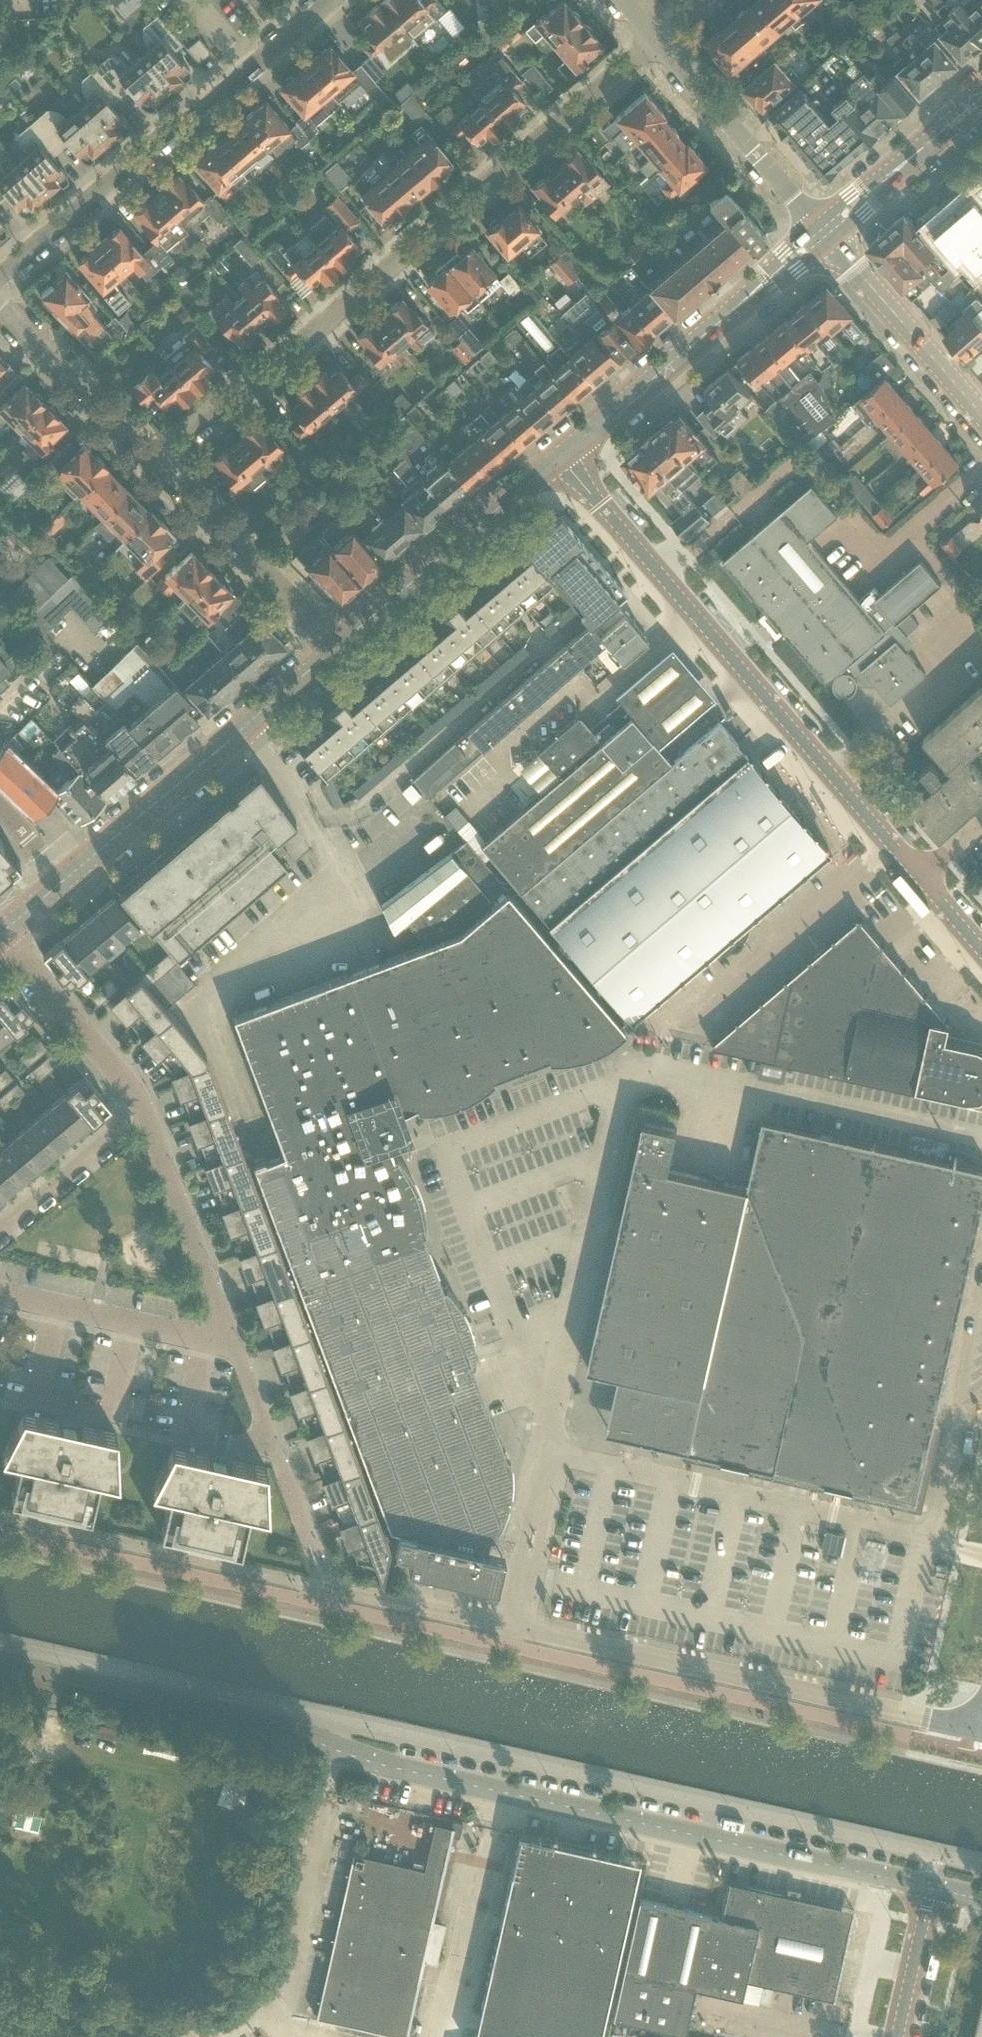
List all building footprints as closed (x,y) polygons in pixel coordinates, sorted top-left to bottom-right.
[(126,16),(145,0),(113,0),(126,16)] [(368,13),(359,21),(362,25),(362,26),(373,39),(364,47),(371,55),(361,63),(376,80),(385,72),(372,57),(382,48),(384,52),(387,50),(392,56),(412,40),(414,43),(416,41),(413,38),(381,0),(367,13),(368,13)] [(381,0),(413,38),(436,18),(437,19),(447,10),(439,0),(382,0),(381,0)] [(554,46),(583,21),(581,19),(580,15),(576,11),(573,10),(564,0),(562,0),(547,13),(546,11),(534,21),(526,29),(535,40),(543,33),(554,46)] [(754,5),(779,33),(793,21),(803,33),(812,25),(791,0),(760,0),(754,5)] [(812,25),(821,18),(811,6),(818,0),(791,0),(812,25)] [(847,8),(860,23),(863,26),(874,17),(859,0),(857,0),(847,8)] [(945,2),(981,44),(981,43),(981,0),(972,0),(966,5),(962,0),(944,0),(945,2)] [(946,17),(936,26),(940,32),(951,44),(964,59),(981,44),(945,2),(938,8),(946,17)] [(739,17),(730,25),(751,49),(764,64),(774,57),(764,46),(774,37),(779,33),(754,5),(750,8),(748,10),(745,10),(741,13),(739,17)] [(845,6),(834,16),(849,33),(851,36),(863,26),(860,23),(847,8),(846,7),(845,6)] [(465,30),(447,10),(437,19),(454,39),(465,30)] [(152,48),(141,58),(149,67),(168,89),(180,78),(186,80),(192,76),(190,69),(183,61),(182,62),(175,54),(173,52),(170,49),(180,40),(170,28),(158,14),(144,25),(154,37),(147,43),(152,48)] [(490,20),(483,21),(486,37),(493,35),(490,20)] [(583,21),(554,46),(566,59),(558,66),(567,77),(587,59),(586,57),(602,43),(593,32),(592,29),(588,25),(585,24),(583,21)] [(744,59),(755,72),(764,64),(730,25),(722,32),(718,33),(714,37),(713,40),(711,42),(713,44),(712,48),(716,52),(720,53),(725,58),(724,62),(728,66),(732,66),(734,68),(744,59)] [(513,26),(494,41),(502,50),(520,35),(513,26)] [(474,40),(465,30),(454,39),(463,49),(474,40)] [(904,38),(897,30),(887,38),(903,56),(895,63),(922,95),(940,79),(904,37),(904,38)] [(913,30),(904,37),(940,79),(958,64),(935,37),(926,45),(913,30)] [(187,48),(199,61),(211,51),(199,38),(187,48)] [(824,60),(823,61),(860,104),(855,108),(877,133),(879,131),(882,129),(900,113),(901,112),(860,64),(858,61),(843,44),(824,60)] [(361,63),(352,71),(330,45),(320,54),(321,55),(319,56),(317,56),(312,60),(311,62),(309,65),(341,103),(345,107),(346,107),(340,100),(360,82),(366,89),(376,80),(361,63)] [(819,54),(810,61),(815,67),(823,61),(824,60),(819,54)] [(865,55),(858,61),(860,64),(901,112),(919,98),(906,83),(897,72),(888,80),(873,63),(872,64),(867,58),(865,55)] [(108,56),(96,67),(118,93),(127,86),(131,89),(139,99),(138,100),(145,108),(151,110),(157,106),(155,99),(168,89),(149,67),(141,58),(130,67),(125,62),(122,59),(115,56),(112,56),(108,56)] [(493,70),(472,88),(482,100),(506,128),(520,116),(516,111),(526,103),(514,89),(524,81),(511,66),(503,56),(490,67),(493,70)] [(751,84),(748,86),(750,88),(750,92),(751,93),(754,96),(758,96),(771,112),(802,87),(798,82),(802,79),(791,66),(788,70),(777,57),(775,58),(774,57),(764,64),(755,72),(759,77),(751,84)] [(822,174),(825,177),(826,176),(877,133),(855,108),(860,104),(823,61),(815,67),(814,68),(818,73),(819,74),(803,87),(802,87),(802,86),(771,112),(770,113),(822,174)] [(532,64),(521,73),(531,85),(542,75),(532,64)] [(284,84),(282,86),(305,113),(295,121),(296,123),(307,135),(308,136),(308,137),(309,138),(309,137),(319,129),(315,125),(341,102),(339,100),(331,91),(309,65),(297,75),(296,74),(294,76),(291,76),(285,81),(284,84)] [(91,100),(79,110),(106,141),(118,131),(125,133),(130,129),(129,122),(122,114),(121,115),(112,105),(109,101),(118,93),(96,67),(83,78),(93,89),(86,95),(91,100)] [(382,89),(372,98),(387,116),(397,107),(382,89)] [(609,124),(603,129),(611,139),(625,126),(638,140),(665,117),(667,116),(646,92),(609,124)] [(411,94),(399,103),(414,120),(425,111),(411,94)] [(267,99),(244,119),(245,121),(269,149),(278,140),(286,149),(288,147),(295,141),(300,147),(302,145),(310,139),(309,138),(308,137),(308,136),(307,135),(296,123),(291,127),(280,114),(267,99)] [(506,128),(482,100),(461,117),(449,102),(436,113),(457,138),(466,130),(478,143),(488,135),(492,140),(506,128)] [(47,109),(35,120),(57,146),(66,138),(69,142),(78,152),(77,153),(83,161),(90,163),(95,159),(94,152),(106,141),(79,110),(68,119),(64,114),(57,120),(47,109)] [(607,109),(598,116),(603,123),(612,115),(607,109)] [(665,117),(638,140),(640,143),(647,151),(652,156),(639,167),(647,177),(660,166),(659,165),(686,142),(679,133),(678,129),(676,127),(673,127),(665,117)] [(29,153),(18,163),(45,194),(57,183),(64,186),(69,181),(68,174),(61,166),(60,168),(51,158),(48,154),(57,146),(35,120),(20,132),(19,141),(29,153)] [(222,140),(219,143),(236,163),(243,171),(246,168),(252,164),(262,165),(274,155),(269,149),(245,121),(236,129),(232,130),(230,131),(229,134),(222,140)] [(420,142),(407,154),(432,183),(437,184),(445,177),(444,173),(447,171),(446,170),(455,163),(422,124),(412,132),(420,142)] [(660,166),(647,177),(659,190),(663,186),(672,196),(694,178),(709,165),(688,140),(686,142),(659,165),(660,166)] [(195,161),(227,199),(237,190),(237,189),(250,178),(243,171),(236,163),(219,143),(218,141),(195,161)] [(382,152),(372,160),(375,163),(409,203),(410,202),(410,201),(429,185),(430,186),(432,183),(407,154),(405,155),(400,148),(388,159),(382,152)] [(566,164),(558,170),(580,196),(578,197),(583,202),(587,203),(591,200),(600,192),(593,184),(604,176),(600,171),(587,156),(585,157),(578,148),(563,161),(566,164)] [(270,167),(279,178),(288,171),(278,160),(270,167)] [(336,161),(324,171),(336,185),(340,181),(347,175),(348,174),(336,161)] [(5,191),(8,194),(17,205),(15,206),(22,214),(29,216),(34,211),(33,204),(45,194),(18,163),(7,172),(2,167),(0,164),(0,195),(5,191)] [(409,203),(375,163),(352,183),(385,221),(394,214),(395,215),(397,213),(403,213),(408,209),(409,203)] [(727,168),(719,169),(721,181),(729,179),(727,168)] [(580,196),(558,170),(551,177),(548,174),(534,187),(540,195),(539,196),(557,216),(566,209),(572,216),(581,208),(575,201),(580,196)] [(167,190),(160,196),(181,221),(197,240),(206,232),(197,222),(202,219),(211,211),(219,220),(226,214),(228,213),(225,209),(212,194),(204,200),(188,182),(186,183),(179,174),(165,187),(167,190)] [(665,269),(647,284),(648,284),(653,290),(673,313),(751,247),(765,235),(751,219),(723,186),(709,198),(648,250),(665,269)] [(928,227),(957,261),(964,255),(977,270),(981,266),(981,204),(971,190),(928,227)] [(307,231),(316,241),(340,270),(364,250),(348,231),(361,220),(339,195),(325,207),(338,222),(335,225),(326,215),(307,231)] [(150,200),(135,212),(142,221),(141,222),(154,237),(157,241),(149,247),(164,264),(172,258),(165,249),(174,242),(179,238),(188,248),(197,240),(181,221),(160,196),(152,202),(150,200)] [(492,226),(488,229),(501,244),(510,254),(521,245),(530,256),(534,252),(547,241),(538,231),(541,228),(533,219),(520,204),(505,216),(504,215),(500,219),(499,217),(496,219),(493,221),(491,225),(492,226)] [(228,213),(226,214),(244,235),(245,235),(255,227),(245,215),(243,218),(234,207),(228,213)] [(906,213),(889,228),(920,265),(934,281),(942,289),(950,282),(953,286),(962,278),(959,275),(958,273),(952,266),(912,219),(907,213),(906,213)] [(119,226),(98,243),(125,274),(135,265),(147,279),(164,264),(149,247),(142,253),(119,226)] [(920,265),(889,228),(870,244),(870,249),(913,299),(934,281),(920,265)] [(282,247),(271,256),(283,271),(291,280),(301,271),(313,285),(322,277),(326,282),(340,270),(316,241),(307,231),(294,243),(285,250),(282,247)] [(244,235),(233,244),(251,265),(262,256),(245,235),(244,235)] [(635,241),(625,250),(634,262),(645,252),(635,241)] [(98,243),(78,261),(91,276),(108,295),(117,287),(114,283),(125,274),(98,243)] [(458,251),(447,260),(481,300),(498,286),(500,284),(508,293),(510,292),(512,295),(519,289),(517,286),(519,285),(508,272),(500,279),(497,277),(471,246),(461,254),(458,251)] [(565,249),(559,255),(575,273),(584,265),(565,249)] [(559,255),(549,264),(567,284),(577,276),(575,273),(559,255)] [(481,300),(447,260),(436,270),(438,273),(428,282),(455,313),(463,306),(468,311),(481,300)] [(631,265),(622,273),(637,290),(628,298),(632,303),(630,305),(652,331),(672,314),(673,313),(653,290),(648,284),(647,284),(631,265)] [(174,270),(174,275),(178,280),(183,280),(187,277),(188,271),(185,267),(178,266),(174,270)] [(42,297),(64,320),(100,356),(129,333),(117,320),(114,316),(105,325),(93,310),(97,307),(66,271),(42,292),(42,297)] [(244,294),(240,298),(264,326),(286,307),(279,299),(280,298),(263,278),(254,286),(247,278),(238,287),(244,294)] [(528,281),(520,288),(533,303),(541,296),(528,281)] [(841,324),(854,341),(867,331),(829,286),(810,302),(833,331),(841,324)] [(604,292),(596,300),(613,319),(615,317),(638,343),(652,331),(630,305),(621,312),(604,292)] [(585,293),(561,313),(574,323),(582,316),(619,359),(638,343),(615,317),(613,319),(610,322),(585,293)] [(264,326),(240,298),(235,302),(228,295),(209,311),(215,319),(216,318),(233,338),(234,337),(242,345),(264,326)] [(947,336),(955,345),(953,346),(962,356),(963,354),(966,358),(981,344),(981,325),(975,317),(981,311),(981,300),(979,297),(967,308),(969,311),(951,327),(954,330),(947,336)] [(403,298),(380,317),(405,346),(410,341),(416,349),(435,333),(411,305),(410,306),(403,298)] [(810,302),(790,320),(808,345),(823,364),(833,356),(827,349),(835,343),(829,334),(833,331),(810,302)] [(949,302),(931,319),(939,328),(958,311),(949,302)] [(528,308),(515,319),(556,367),(552,370),(575,397),(593,382),(566,350),(528,308)] [(184,309),(177,315),(186,325),(193,319),(184,309)] [(125,313),(117,320),(129,333),(136,327),(125,313)] [(457,316),(447,325),(457,337),(468,327),(457,316)] [(579,339),(566,350),(593,382),(619,359),(582,316),(574,323),(573,324),(586,339),(582,343),(579,339)] [(405,346),(380,317),(358,336),(365,344),(363,345),(380,366),(391,357),(397,365),(407,356),(400,349),(405,346)] [(775,332),(758,346),(791,385),(800,378),(787,362),(808,345),(790,320),(775,332)] [(184,340),(165,356),(172,365),(196,393),(210,380),(206,375),(216,367),(207,358),(216,350),(212,346),(196,327),(186,335),(184,337),(182,338),(184,340)] [(515,328),(505,336),(513,345),(522,337),(515,328)] [(474,355),(462,341),(452,349),(465,363),(474,355)] [(751,352),(739,362),(776,397),(785,405),(798,394),(791,385),(758,346),(751,352)] [(488,349),(479,357),(487,366),(496,358),(488,349)] [(883,351),(864,368),(877,384),(886,377),(897,367),(883,351)] [(1,388),(2,388),(16,374),(16,373),(0,357),(0,388),(1,388)] [(479,357),(469,366),(477,375),(487,366),(479,357)] [(537,370),(527,378),(557,412),(575,397),(552,370),(543,359),(534,367),(537,370)] [(196,393),(172,365),(159,376),(152,368),(132,385),(147,403),(157,394),(168,408),(178,400),(182,405),(196,393)] [(325,369),(310,381),(334,410),(367,381),(360,372),(350,380),(338,367),(329,375),(325,369)] [(715,403),(705,411),(709,417),(717,426),(727,438),(749,419),(739,407),(752,396),(730,370),(705,391),(715,403)] [(798,394),(785,405),(807,424),(814,433),(836,416),(821,382),(810,370),(800,378),(791,385),(798,394)] [(868,423),(876,415),(901,394),(886,377),(877,384),(853,406),(868,423)] [(515,381),(507,389),(540,427),(545,423),(557,412),(527,378),(519,386),(515,381)] [(453,379),(444,387),(453,397),(462,389),(453,379)] [(334,410),(310,381),(296,394),(300,399),(291,407),(303,420),(293,429),(301,438),(310,430),(334,410)] [(0,388),(0,424),(1,424),(3,422),(4,421),(7,417),(19,429),(46,403),(43,400),(43,397),(39,393),(36,393),(26,383),(11,398),(2,388),(1,388),(0,388)] [(453,397),(444,387),(434,395),(444,405),(453,397)] [(507,408),(499,415),(522,442),(540,427),(507,389),(498,397),(507,408)] [(392,401),(404,414),(405,413),(413,406),(401,393),(392,401)] [(876,415),(891,432),(915,411),(901,394),(876,415)] [(815,434),(814,433),(807,424),(785,405),(776,397),(765,409),(801,445),(815,434)] [(46,403),(19,429),(31,441),(24,448),(35,459),(53,441),(51,439),(67,424),(57,414),(57,411),(52,405),(49,406),(46,403)] [(413,406),(405,413),(412,421),(414,422),(423,415),(414,405),(413,406)] [(395,406),(382,417),(389,426),(402,415),(395,406)] [(480,411),(471,419),(505,457),(522,442),(499,415),(490,423),(480,411)] [(897,456),(905,449),(930,428),(915,411),(891,432),(882,440),(897,456)] [(679,413),(661,428),(694,466),(695,465),(690,459),(698,452),(710,465),(718,458),(679,413)] [(709,417),(702,422),(711,432),(717,426),(709,417)] [(473,438),(463,446),(487,473),(505,457),(471,419),(463,426),(473,438)] [(412,421),(390,440),(405,457),(412,465),(425,480),(447,506),(451,503),(469,488),(442,457),(437,450),(414,422),(412,421)] [(245,437),(238,443),(260,469),(264,465),(271,472),(280,464),(274,457),(283,449),(266,429),(265,430),(257,422),(242,434),(245,437)] [(661,428),(644,443),(683,489),(701,474),(694,466),(661,428)] [(905,449),(920,466),(944,445),(930,428),(905,449)] [(807,441),(804,443),(812,451),(814,450),(818,446),(828,457),(836,450),(840,446),(834,440),(830,444),(829,445),(819,433),(809,440),(807,441)] [(56,456),(45,466),(54,476),(58,471),(78,492),(79,493),(80,494),(108,468),(109,466),(86,443),(78,450),(70,442),(56,456)] [(437,450),(442,457),(469,488),(487,473),(463,446),(455,452),(446,442),(437,450)] [(253,488),(266,476),(260,469),(238,443),(230,450),(228,447),(213,459),(221,468),(219,469),(235,488),(246,480),(253,488)] [(644,443),(625,459),(650,489),(660,480),(674,496),(670,499),(683,514),(672,523),(686,540),(710,520),(698,506),(683,489),(644,443)] [(944,445),(920,466),(928,476),(918,485),(924,492),(959,462),(944,445)] [(368,446),(360,452),(368,461),(376,455),(368,446)] [(836,450),(828,457),(838,468),(846,461),(836,450)] [(405,457),(393,468),(408,486),(401,491),(404,495),(400,498),(402,500),(424,526),(447,506),(425,480),(412,465),(405,457)] [(309,458),(299,467),(316,487),(326,478),(309,458)] [(750,464),(742,471),(743,471),(752,482),(754,480),(760,475),(750,464)] [(108,468),(80,494),(100,514),(102,516),(129,489),(127,488),(125,485),(124,481),(121,479),(118,479),(108,468)] [(741,469),(729,478),(739,490),(740,492),(741,493),(753,483),(752,482),(743,471),(742,471),(742,470),(741,469)] [(8,494),(24,479),(16,470),(0,484),(0,485),(8,494)] [(845,484),(853,494),(864,485),(855,475),(845,484)] [(827,681),(837,673),(896,621),(908,611),(941,583),(920,559),(880,593),(874,586),(859,598),(810,541),(839,516),(813,485),(782,511),(769,523),(753,536),(751,538),(723,561),(751,593),(767,611),(768,613),(764,616),(779,633),(782,630),(784,631),(827,681)] [(864,485),(853,494),(865,506),(875,497),(864,485)] [(316,487),(305,496),(315,508),(326,499),(323,495),(316,487)] [(104,517),(96,525),(110,539),(117,531),(124,538),(152,512),(141,502),(141,498),(139,496),(135,496),(130,491),(129,489),(102,516),(104,517)] [(380,494),(369,503),(403,544),(424,526),(402,500),(393,509),(380,494)] [(717,495),(708,503),(716,512),(725,505),(717,495)] [(265,513),(275,524),(294,507),(284,496),(265,513)] [(353,527),(352,527),(382,562),(403,544),(369,503),(360,511),(368,520),(356,530),(353,527)] [(871,515),(882,527),(893,518),(882,506),(871,515)] [(152,512),(124,538),(146,560),(136,569),(145,579),(146,579),(150,575),(166,559),(158,551),(160,548),(161,549),(166,544),(165,544),(175,534),(153,511),(152,512)] [(60,512),(43,528),(50,536),(67,520),(60,512)] [(532,542),(526,548),(540,564),(555,582),(573,603),(574,604),(578,609),(591,624),(615,602),(626,592),(559,514),(530,540),(532,542)] [(342,516),(320,534),(360,581),(382,562),(352,527),(342,516)] [(360,581),(320,534),(296,554),(337,596),(342,597),(360,581)] [(943,546),(953,558),(964,549),(954,537),(943,546)] [(540,595),(555,582),(525,548),(524,546),(509,559),(540,595)] [(175,587),(186,598),(213,572),(211,570),(210,568),(205,563),(203,562),(192,551),(177,567),(175,565),(158,583),(150,575),(146,579),(145,579),(133,591),(131,593),(142,604),(160,586),(168,594),(175,587)] [(516,616),(540,595),(509,559),(484,579),(485,580),(485,581),(514,616),(515,615),(516,616)] [(213,572),(186,598),(179,606),(201,628),(219,610),(218,608),(233,593),(223,583),(223,581),(217,575),(215,575),(213,572)] [(80,584),(73,576),(28,619),(42,634),(70,608),(95,634),(113,618),(85,588),(80,584)] [(484,579),(295,742),(326,778),(516,616),(515,615),(514,616),(485,581),(485,580),(484,579)] [(105,608),(114,617),(131,599),(123,591),(105,608)] [(238,597),(222,612),(233,624),(232,624),(239,631),(246,624),(237,616),(247,607),(238,597)] [(591,624),(567,645),(582,663),(598,650),(607,642),(622,659),(634,649),(646,639),(624,612),(622,611),(615,602),(591,624)] [(573,603),(544,628),(549,635),(578,609),(573,603)] [(908,611),(896,621),(906,633),(918,623),(908,611)] [(262,621),(244,636),(266,662),(284,645),(262,621)] [(896,621),(837,673),(838,674),(838,675),(837,675),(836,676),(836,677),(835,678),(835,679),(834,680),(834,681),(834,682),(834,683),(834,684),(834,685),(834,686),(834,687),(835,688),(835,689),(836,690),(837,691),(838,692),(838,693),(839,693),(840,694),(841,694),(842,694),(849,694),(849,695),(850,695),(851,694),(852,694),(853,693),(854,692),(855,691),(856,690),(856,689),(857,688),(857,687),(858,686),(858,685),(858,684),(858,682),(858,681),(858,680),(858,679),(857,678),(857,677),(856,676),(856,675),(863,669),(892,703),(907,690),(926,673),(897,639),(904,633),(907,637),(908,636),(906,633),(896,621)] [(231,624),(224,630),(231,638),(238,632),(231,624)] [(34,632),(25,641),(38,656),(47,646),(34,632)] [(244,636),(223,654),(245,679),(266,662),(244,636)] [(192,641),(184,649),(185,650),(192,658),(200,651),(192,641)] [(196,718),(202,712),(171,678),(163,670),(162,669),(152,659),(136,642),(112,666),(175,739),(198,720),(196,718)] [(582,663),(581,664),(596,682),(613,667),(622,659),(607,642),(598,650),(582,663)] [(582,663),(567,645),(467,731),(413,780),(429,798),(482,749),(582,663)] [(354,793),(360,801),(531,654),(524,647),(354,793)] [(4,661),(10,656),(3,648),(0,650),(0,665),(4,661)] [(162,669),(172,659),(163,649),(152,659),(162,669)] [(223,654),(204,670),(225,696),(245,679),(223,654)] [(0,665),(0,693),(2,691),(10,684),(3,675),(10,669),(4,661),(0,665)] [(195,678),(185,686),(207,711),(225,696),(204,670),(196,661),(187,669),(195,678)] [(170,663),(163,670),(171,678),(178,671),(170,663)] [(105,699),(156,752),(157,754),(175,739),(112,666),(92,685),(105,699)] [(948,765),(949,766),(981,736),(981,686),(924,739),(948,765)] [(105,738),(136,772),(157,754),(156,752),(105,699),(95,708),(82,694),(69,706),(83,720),(103,740),(105,738)] [(479,846),(520,893),(671,763),(622,706),(593,731),(589,731),(580,721),(582,720),(578,716),(563,729),(537,752),(559,778),(479,846)] [(78,769),(82,766),(108,796),(136,772),(105,738),(103,740),(83,720),(74,729),(70,724),(52,740),(78,765),(76,767),(78,769)] [(520,893),(549,927),(747,756),(719,723),(671,763),(520,893)] [(57,792),(55,795),(79,821),(104,799),(78,769),(76,767),(78,765),(52,740),(52,739),(45,745),(71,776),(54,790),(57,792)] [(55,795),(57,792),(54,790),(5,743),(0,748),(0,782),(34,815),(55,795)] [(747,756),(549,927),(630,1022),(631,1022),(632,1022),(634,1023),(634,1020),(634,1019),(655,1001),(656,1002),(659,1002),(659,999),(658,999),(680,980),(680,981),(683,981),(683,978),(704,960),(705,960),(707,960),(707,959),(707,957),(729,938),(729,939),(732,939),(732,936),(754,917),(754,918),(757,918),(757,915),(778,896),(778,897),(781,897),(781,894),(802,876),(803,876),(805,876),(806,874),(805,873),(827,855),(830,855),(830,849),(828,849),(814,834),(815,831),(812,831),(802,820),(803,820),(803,817),(800,817),(778,792),(778,791),(778,789),(776,789),(765,776),(765,774),(763,773),(762,774),(750,759),(751,756),(748,756),(747,756)] [(908,802),(911,806),(928,824),(940,838),(956,824),(981,801),(981,773),(968,757),(967,756),(926,793),(922,789),(908,802)] [(924,774),(930,781),(940,772),(934,765),(924,774)] [(140,1040),(141,1040),(171,1014),(147,986),(177,961),(179,963),(195,949),(288,869),(267,845),(276,838),(276,839),(296,822),(259,772),(236,792),(237,794),(120,894),(169,952),(109,1003),(110,1004),(113,1002),(143,1037),(140,1040)] [(323,783),(323,784),(335,807),(336,806),(342,804),(331,780),(327,782),(323,783)] [(20,862),(0,838),(0,878),(4,875),(3,874),(8,870),(9,871),(20,862)] [(406,919),(422,941),(457,928),(505,887),(466,841),(398,893),(382,905),(393,930),(406,919)] [(507,891),(459,933),(509,1072),(547,1058),(548,1060),(557,1060),(565,1060),(573,1059),(582,1057),(590,1054),(598,1051),(605,1047),(612,1042),(619,1037),(625,1032),(623,1027),(507,891)] [(115,897),(100,909),(126,938),(140,926),(115,897)] [(100,909),(82,924),(107,954),(126,938),(100,909)] [(751,1056),(846,1077),(862,1007),(906,969),(904,969),(884,946),(885,944),(882,943),(863,921),(863,918),(857,918),(857,921),(836,939),(833,939),(833,941),(833,942),(812,960),(812,959),(809,959),(809,962),(788,980),(785,980),(785,982),(785,983),(764,1001),(764,1000),(761,1000),(761,1003),(740,1021),(737,1021),(737,1023),(737,1024),(716,1042),(716,1041),(713,1041),(713,1047),(751,1056)] [(82,924),(66,938),(91,967),(107,954),(82,924)] [(459,933),(368,967),(419,1105),(416,1107),(417,1109),(427,1109),(436,1109),(445,1107),(454,1105),(463,1101),(471,1097),(479,1092),(487,1087),(494,1081),(493,1078),(509,1072),(459,933)] [(91,967),(66,938),(62,941),(61,940),(43,956),(70,987),(88,972),(87,970),(91,967)] [(253,1165),(296,1280),(415,1236),(422,1233),(425,1232),(425,1223),(425,1215),(423,1206),(421,1198),(419,1190),(416,1182),(412,1175),(407,1168),(402,1161),(396,1155),(394,1156),(388,1142),(411,1134),(402,1112),(416,1107),(419,1105),(368,967),(233,1017),(284,1153),(253,1165)] [(846,1077),(933,1096),(949,1022),(949,1019),(947,1019),(946,1019),(927,997),(928,994),(925,994),(906,972),(906,969),(862,1007),(846,1077)] [(110,978),(105,983),(113,992),(118,988),(110,978)] [(113,992),(105,983),(90,996),(98,1005),(113,992)] [(0,992),(0,1010),(18,1031),(35,1017),(8,985),(0,992)] [(15,1031),(16,1032),(18,1031),(0,1010),(0,1044),(15,1031)] [(171,1075),(208,1061),(206,1055),(171,1014),(141,1040),(141,1041),(144,1038),(174,1073),(171,1075)] [(933,1096),(966,1103),(981,1103),(981,1043),(980,1042),(947,1035),(950,1024),(950,1023),(949,1022),(933,1096)] [(40,1039),(31,1047),(39,1056),(48,1048),(40,1039)] [(39,1056),(31,1047),(20,1056),(27,1066),(39,1056)] [(51,1053),(43,1061),(50,1070),(59,1062),(51,1053)] [(50,1070),(43,1061),(31,1070),(39,1079),(50,1070)] [(187,1120),(188,1120),(225,1106),(208,1061),(171,1075),(171,1076),(175,1074),(191,1118),(187,1120)] [(0,1073),(0,1082),(3,1086),(13,1078),(5,1069),(0,1073)] [(84,1076),(68,1090),(95,1121),(111,1107),(84,1076)] [(17,1082),(7,1091),(15,1100),(25,1092),(17,1082)] [(67,1093),(50,1107),(75,1136),(92,1122),(92,1123),(95,1121),(68,1090),(66,1092),(67,1093)] [(7,1091),(0,1097),(0,1104),(4,1109),(15,1100),(7,1091)] [(204,1164),(204,1165),(242,1151),(225,1106),(188,1120),(188,1121),(191,1119),(208,1163),(204,1164)] [(50,1107),(33,1121),(57,1151),(75,1136),(50,1107)] [(689,1451),(916,1502),(981,1210),(981,1169),(763,1120),(749,1188),(748,1187),(689,1451)] [(33,1121),(14,1137),(39,1166),(57,1151),(33,1121)] [(657,1444),(689,1451),(748,1187),(668,1170),(678,1130),(644,1122),(588,1369),(620,1376),(618,1383),(617,1399),(621,1414),(630,1428),(642,1438),(657,1444)] [(0,1149),(0,1154),(22,1181),(39,1166),(14,1137),(0,1149)] [(221,1209),(221,1210),(259,1196),(242,1151),(204,1165),(205,1166),(208,1164),(224,1208),(221,1209)] [(5,1195),(22,1181),(0,1154),(0,1190),(5,1195)] [(556,1214),(578,1205),(570,1182),(547,1191),(556,1214)] [(238,1254),(238,1255),(275,1241),(259,1196),(221,1210),(221,1211),(225,1209),(241,1253),(238,1254)] [(415,1236),(296,1280),(323,1352),(458,1301),(454,1296),(450,1291),(446,1286),(443,1287),(422,1233),(415,1236)] [(254,1299),(255,1300),(292,1286),(275,1241),(238,1255),(238,1256),(242,1254),(258,1298),(254,1299)] [(271,1344),(272,1345),(309,1331),(292,1286),(255,1300),(255,1301),(258,1299),(275,1343),(271,1344)] [(323,1352),(345,1411),(464,1367),(474,1363),(474,1353),(474,1344),(472,1335),(470,1326),(466,1318),(462,1309),(458,1301),(323,1352)] [(288,1389),(288,1390),(326,1376),(309,1331),(272,1345),(272,1346),(275,1344),(292,1388),(288,1389)] [(464,1367),(345,1411),(389,1529),(398,1531),(394,1549),(400,1551),(399,1553),(410,1556),(408,1566),(410,1567),(438,1573),(496,1586),(504,1553),(486,1549),(489,1536),(492,1537),(501,1520),(505,1510),(509,1500),(510,1489),(511,1478),(511,1466),(509,1457),(506,1456),(492,1418),(472,1364),(464,1367)] [(305,1434),(305,1435),(343,1421),(326,1376),(288,1390),(289,1391),(292,1389),(308,1433),(305,1434)] [(59,1421),(23,1413),(1,1454),(20,1458),(11,1499),(38,1505),(40,1497),(52,1500),(50,1506),(50,1508),(52,1508),(52,1506),(53,1500),(65,1503),(64,1511),(91,1517),(100,1476),(118,1481),(116,1434),(81,1426),(64,1422),(64,1424),(63,1424),(62,1431),(56,1430),(59,1421)] [(322,1479),(322,1480),(359,1466),(343,1421),(305,1435),(305,1436),(309,1434),(325,1478),(322,1479)] [(209,1454),(173,1446),(151,1488),(170,1492),(161,1532),(188,1539),(189,1531),(202,1534),(200,1540),(200,1541),(201,1542),(201,1540),(203,1534),(215,1537),(213,1544),(240,1550),(249,1510),(268,1514),(266,1468),(231,1459),(230,1460),(214,1456),(213,1458),(211,1465),(206,1464),(209,1454)] [(359,1466),(322,1480),(322,1481),(326,1479),(334,1502),(342,1523),(338,1524),(339,1525),(376,1511),(359,1466)] [(376,1511),(339,1525),(342,1524),(356,1561),(376,1566),(382,1582),(385,1568),(386,1568),(386,1567),(385,1566),(390,1546),(376,1511)] [(37,1831),(41,1815),(37,1814),(42,1791),(4,1782),(0,1801),(0,1807),(13,1810),(12,1813),(14,1813),(11,1825),(37,1831)] [(364,1856),(354,1854),(317,2017),(403,2036),(406,2036),(423,1962),(436,1965),(444,1928),(431,1925),(452,1836),(458,1837),(462,1822),(452,1820),(451,1829),(436,1825),(425,1877),(363,1863),(364,1856)] [(629,1879),(633,1860),(539,1838),(538,1843),(518,1839),(474,2036),(599,2036),(634,1881),(629,1879)] [(719,1917),(638,1899),(612,2017),(683,2034),(694,1988),(741,1999),(745,1981),(834,2001),(854,1911),(746,1886),(744,1896),(724,1892),(719,1917)] [(164,2028),(150,2036),(170,2036),(164,2028)]
